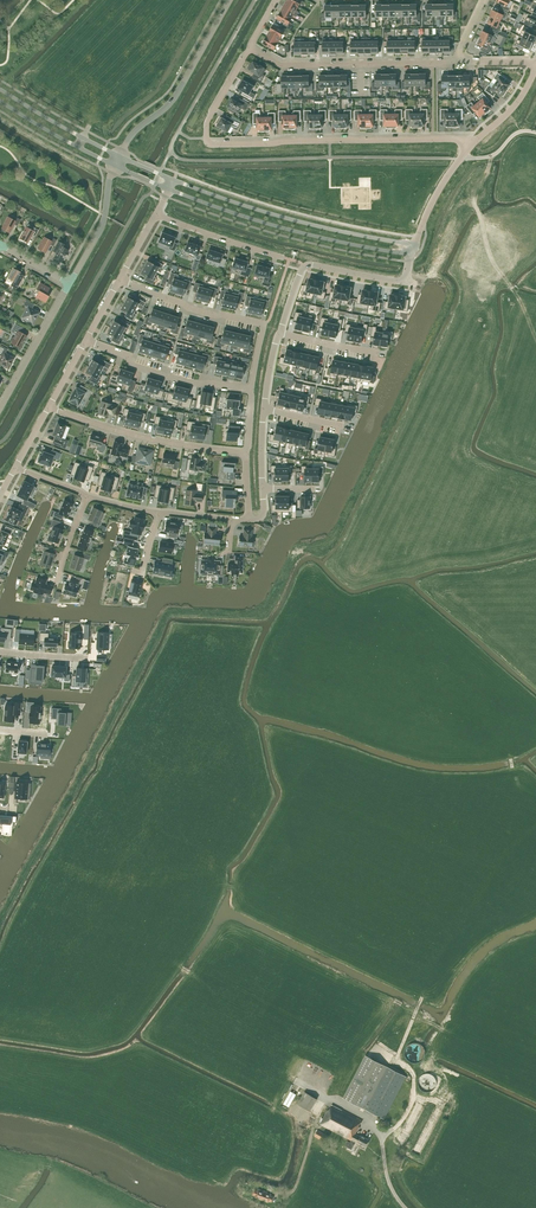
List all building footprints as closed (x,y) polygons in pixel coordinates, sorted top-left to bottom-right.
[(509,0),(497,0),(496,2),(503,5),(502,9),(509,12),(510,8),(507,7),(510,0),(509,0)] [(296,10),(298,7),(287,1),(284,7),(298,14),(299,12),(296,10)] [(447,4),(447,16),(453,16),(453,19),(457,19),(457,12),(454,12),(453,4),(447,4)] [(325,17),(332,17),(332,5),(325,6),(325,13),(321,13),(321,21),(325,21),(325,17)] [(296,17),(298,14),(284,7),(281,13),(281,12),(281,13),(291,19),(293,15),(296,17)] [(493,10),(490,16),(500,21),(502,18),(505,19),(508,13),(501,10),(500,13),(493,10)] [(289,22),(291,19),(281,13),(280,14),(279,13),(277,17),(278,17),(277,19),(287,24),(287,25),(291,27),(292,24),(289,22)] [(531,15),(530,18),(527,17),(524,24),(530,27),(532,23),(535,25),(535,17),(531,15)] [(500,21),(490,16),(486,23),(494,26),(492,30),(499,33),(502,27),(499,25),(500,21)] [(271,31),(270,31),(281,37),(282,34),(286,36),(287,33),(284,31),(273,25),(273,27),(272,26),(270,30),(271,31)] [(524,35),(522,38),(533,43),(535,36),(529,33),(531,29),(524,26),(521,33),(524,35)] [(267,37),(267,38),(277,43),(279,40),(282,42),(284,39),(281,37),(270,31),(270,32),(267,37)] [(483,31),(480,37),(490,42),(492,39),(495,40),(498,34),(491,31),(490,34),(483,31)] [(490,42),(480,37),(477,44),(484,47),(482,51),(488,54),(493,44),(490,42)] [(277,43),(267,38),(265,41),(264,40),(262,44),(264,45),(265,44),(274,49),(277,43)] [(533,43),(522,38),(521,41),(518,40),(514,46),(521,50),(523,46),(527,48),(527,49),(530,50),(533,44),(532,44),(533,43)] [(250,63),(248,68),(249,69),(248,70),(256,74),(254,78),(261,82),(265,76),(263,75),(266,69),(264,68),(261,66),(261,65),(256,62),(256,63),(253,62),(252,64),(250,63)] [(498,73),(494,78),(491,82),(495,84),(506,92),(509,88),(508,87),(509,85),(502,80),(504,78),(498,73)] [(370,90),(378,90),(378,86),(382,86),(382,74),(375,74),(375,82),(370,82),(370,90)] [(393,86),(393,90),(400,90),(400,82),(396,82),(396,74),(389,74),(389,86),(393,86)] [(410,89),(410,86),(412,86),(412,74),(406,74),(406,82),(403,82),(403,90),(410,89)] [(422,86),(422,89),(430,89),(430,82),(425,82),(425,74),(419,74),(418,74),(418,86),(422,86)] [(323,91),(323,87),(327,87),(326,75),(319,75),(320,83),(316,83),(316,91),(323,91)] [(347,75),(340,75),(340,87),(344,87),(344,90),(347,90),(347,92),(351,92),(351,83),(347,83),(347,75)] [(281,76),(281,84),(276,84),(277,93),(285,92),(285,88),(288,88),(288,76),(281,76)] [(309,83),(309,76),(302,76),(302,88),(306,88),(306,91),(313,91),(313,83),(309,83)] [(445,88),(449,88),(449,76),(448,76),(442,76),(442,84),(437,84),(437,87),(437,91),(441,91),(445,91),(445,88)] [(240,82),(237,87),(238,87),(238,89),(245,93),(243,96),(252,101),(255,95),(252,93),(255,87),(242,80),(241,82),(240,82)] [(268,80),(265,86),(269,89),(273,82),(268,80)] [(503,96),(506,92),(495,84),(493,87),(489,85),(485,90),(492,95),(494,92),(501,97),(502,95),(503,96)] [(477,103),(486,114),(490,110),(489,109),(491,108),(486,102),(488,99),(483,93),(478,97),(480,101),(477,103)] [(228,105),(227,107),(230,109),(229,110),(234,113),(235,112),(238,113),(241,108),(245,110),(249,104),(242,100),(239,103),(232,99),(231,100),(230,99),(227,104),(228,105)] [(482,117),(486,114),(477,103),(474,106),(471,102),(467,106),(466,107),(471,113),(474,111),(480,117),(481,116),(482,117)] [(417,128),(417,114),(413,114),(413,109),(406,110),(406,118),(409,118),(409,126),(412,126),(412,128),(417,128)] [(421,114),(417,114),(417,128),(422,128),(422,126),(424,126),(424,118),(428,118),(428,109),(421,109),(421,114)] [(452,127),(452,114),(448,114),(448,109),(441,109),(441,118),(445,118),(445,126),(447,126),(447,127),(452,127)] [(456,113),(452,114),(452,127),(457,127),(457,126),(459,126),(459,118),(463,117),(463,109),(456,109),(456,113)] [(315,115),(315,129),(320,129),(320,127),(323,127),(323,119),(326,119),(326,110),(319,110),(319,115),(315,115)] [(341,128),(340,115),(336,115),(336,110),(329,110),(330,119),(333,119),(333,127),(336,127),(336,128),(341,128)] [(345,115),(340,115),(341,128),(346,128),(346,127),(348,127),(348,119),(351,119),(351,110),(344,110),(345,115)] [(366,128),(366,114),(362,114),(362,110),(355,110),(355,119),(359,119),(359,127),(361,127),(361,128),(366,128)] [(370,114),(366,114),(366,128),(371,128),(371,127),(373,127),(373,118),(377,118),(377,110),(370,110),(370,114)] [(386,128),(391,128),(391,114),(387,114),(387,110),(380,110),(380,118),(384,118),(384,127),(386,126),(386,128)] [(391,114),(391,128),(396,128),(396,126),(399,126),(399,118),(402,118),(402,110),(395,110),(395,114),(391,114)] [(290,129),(290,115),(286,115),(285,111),(279,111),(279,120),(282,120),(282,128),(285,128),(285,129),(290,129)] [(294,115),(290,115),(290,129),(295,129),(295,128),(297,128),(297,119),(301,119),(301,111),(294,111),(294,115)] [(310,129),(315,129),(315,115),(311,115),(311,111),(304,111),(304,119),(308,119),(308,127),(310,127),(310,129)] [(259,131),(264,131),(264,117),(260,117),(260,113),(253,113),(253,122),(257,122),(257,130),(259,130),(259,131)] [(264,117),(264,131),(269,131),(269,130),(272,130),(272,122),(275,122),(275,113),(268,113),(268,117),(264,117)] [(220,118),(217,123),(218,124),(217,126),(228,132),(231,127),(237,130),(241,124),(231,118),(229,122),(221,118),(221,119),(220,118)] [(2,230),(5,232),(6,231),(9,233),(14,224),(17,226),(21,220),(18,218),(16,221),(8,217),(2,229),(3,229),(2,230)] [(33,231),(26,227),(20,239),(27,243),(32,234),(35,236),(38,230),(35,228),(33,231)] [(175,238),(162,233),(158,243),(169,247),(169,249),(174,251),(177,244),(173,243),(175,238)] [(52,241),(44,237),(38,249),(45,253),(50,244),(53,246),(57,240),(53,238),(52,241)] [(64,258),(65,258),(66,258),(67,256),(67,255),(66,254),(68,250),(64,248),(66,245),(59,241),(53,251),(57,253),(54,258),(62,262),(64,258)] [(199,261),(201,254),(198,253),(200,247),(196,245),(196,244),(192,243),(192,244),(188,243),(188,242),(184,251),(185,251),(194,254),(193,258),(199,261)] [(221,258),(222,254),(217,253),(214,252),(209,250),(206,258),(219,263),(219,266),(224,267),(226,259),(221,258)] [(239,260),(235,258),(232,267),(233,267),(232,268),(233,270),(236,270),(237,270),(237,269),(242,270),(240,274),(248,277),(251,268),(246,267),(247,262),(243,261),(239,260)] [(145,266),(144,267),(156,274),(157,271),(159,272),(163,265),(157,262),(155,265),(150,262),(147,260),(144,266),(145,266)] [(265,267),(261,265),(261,266),(257,265),(254,274),(256,274),(256,275),(256,276),(259,277),(260,276),(260,275),(264,276),(262,285),(268,287),(272,275),(268,274),(269,269),(265,267)] [(156,274),(144,267),(144,269),(143,268),(140,274),(143,276),(143,275),(148,277),(146,281),(152,284),(156,278),(154,277),(156,274)] [(14,268),(8,279),(15,283),(13,286),(17,288),(20,282),(17,280),(21,272),(14,268)] [(175,292),(176,293),(180,280),(177,279),(178,275),(171,273),(168,282),(172,283),(170,288),(169,288),(168,291),(174,293),(175,292)] [(180,280),(176,293),(177,293),(177,294),(183,296),(184,293),(185,287),(189,289),(191,282),(184,279),(183,281),(180,280)] [(311,281),(307,296),(311,297),(311,293),(315,294),(317,282),(311,281)] [(317,282),(315,294),(318,294),(317,298),(320,298),(324,283),(317,282)] [(40,283),(35,292),(37,293),(35,297),(45,302),(49,296),(46,295),(50,288),(40,283)] [(200,300),(202,301),(205,288),(202,287),(203,285),(195,283),(193,290),(197,291),(196,296),(195,296),(194,299),(200,301),(200,300)] [(337,286),(333,302),(336,302),(337,299),(340,300),(343,288),(343,287),(337,286)] [(205,288),(202,301),(203,301),(203,302),(209,303),(210,300),(209,300),(211,295),(215,296),(217,289),(209,287),(209,289),(205,288)] [(343,288),(340,300),(344,300),(343,303),(346,304),(349,289),(343,288)] [(228,308),(231,295),(228,294),(228,292),(221,290),(220,297),(223,298),(222,303),(221,303),(220,306),(227,308),(227,307),(228,308)] [(364,291),(361,307),(364,307),(365,304),(368,304),(370,292),(364,291)] [(231,295),(228,308),(230,308),(229,309),(236,310),(236,307),(237,302),(241,303),(243,293),(239,292),(238,294),(232,293),(231,295)] [(370,292),(368,304),(372,305),(371,308),(374,309),(377,293),(370,292)] [(125,302),(124,304),(135,309),(136,306),(141,309),(145,302),(136,298),(135,301),(130,299),(130,298),(127,296),(124,302),(125,302)] [(253,313),(254,314),(257,301),(253,300),(254,298),(246,296),(245,304),(249,304),(248,310),(247,309),(246,313),(252,314),(253,313)] [(391,296),(389,311),(392,312),(393,308),(396,309),(398,297),(391,296)] [(398,297),(396,309),(399,309),(399,312),(402,313),(404,297),(398,297)] [(257,301),(254,314),(255,314),(255,315),(262,316),(262,313),(261,313),(263,307),(266,308),(268,301),(257,299),(257,301)] [(34,305),(26,300),(23,305),(28,307),(22,317),(28,320),(28,321),(33,324),(36,319),(35,318),(39,313),(32,309),(34,305)] [(135,309),(124,304),(124,305),(123,304),(120,310),(123,312),(123,311),(128,314),(126,317),(132,321),(136,314),(134,313),(136,310),(135,309)] [(152,322),(155,323),(159,312),(152,310),(150,317),(146,316),(144,324),(151,326),(152,322)] [(159,312),(155,323),(158,324),(157,328),(160,329),(165,314),(159,312)] [(296,312),(294,319),(298,320),(297,325),(296,325),(295,329),(302,330),(302,329),(303,329),(306,318),(302,317),(303,313),(296,312)] [(165,326),(168,327),(172,316),(165,314),(160,329),(164,330),(165,326)] [(306,318),(303,329),(305,330),(304,330),(311,332),(311,328),(312,323),(316,324),(317,316),(310,315),(309,318),(306,318)] [(172,316),(168,327),(171,328),(170,332),(177,334),(179,327),(176,326),(178,318),(172,316)] [(321,317),(320,325),(323,325),(323,330),(322,330),(321,334),(327,335),(328,334),(329,334),(331,322),(328,322),(328,318),(321,317)] [(112,326),(111,328),(122,334),(124,331),(126,332),(130,325),(123,322),(121,325),(116,323),(117,322),(114,320),(111,326),(112,326)] [(331,322),(329,334),(330,335),(337,336),(337,333),(337,328),(341,328),(343,321),(335,320),(335,323),(331,322)] [(190,335),(191,334),(194,323),(187,321),(185,329),(181,328),(179,335),(186,337),(187,334),(190,335)] [(346,322),(345,329),(349,330),(348,335),(347,335),(347,338),(353,339),(353,338),(355,339),(356,327),(353,326),(354,323),(346,322)] [(194,323),(191,334),(194,335),(193,339),(196,340),(200,324),(194,323)] [(16,324),(12,331),(16,334),(14,338),(13,337),(11,337),(10,340),(11,341),(12,342),(11,343),(20,348),(27,336),(21,333),(24,328),(16,324)] [(200,337),(204,338),(207,326),(200,324),(196,340),(199,341),(200,337)] [(356,327),(355,339),(356,339),(356,340),(362,341),(363,337),(362,337),(363,332),(366,333),(367,325),(360,324),(360,327),(356,327)] [(207,326),(204,338),(207,339),(206,342),(213,344),(215,337),(211,336),(213,328),(207,326)] [(371,326),(370,333),(374,334),(374,339),(373,339),(372,342),(379,343),(379,342),(380,342),(382,331),(378,330),(379,327),(371,326)] [(122,334),(111,328),(110,329),(109,329),(106,334),(109,336),(110,335),(114,338),(112,341),(119,345),(124,335),(122,334)] [(382,331),(380,342),(382,343),(381,344),(388,344),(388,341),(388,336),(392,336),(393,329),(386,328),(385,331),(382,331)] [(227,345),(227,344),(229,332),(223,331),(222,339),(218,338),(216,345),(223,347),(223,344),(227,345)] [(229,332),(227,344),(231,345),(230,348),(233,349),(237,334),(229,332)] [(140,334),(138,342),(141,344),(139,351),(145,353),(149,342),(149,341),(146,340),(147,336),(140,334)] [(240,348),(241,347),(243,335),(237,334),(233,349),(237,350),(237,347),(240,348)] [(243,335),(241,347),(244,348),(243,351),(250,353),(252,345),(248,345),(250,337),(243,335)] [(149,342),(145,353),(152,355),(156,340),(153,339),(152,343),(149,342)] [(156,340),(152,355),(158,357),(162,346),(159,345),(160,341),(156,340)] [(162,346),(158,357),(165,359),(170,344),(166,343),(165,346),(162,345),(162,346)] [(0,346),(0,355),(2,356),(0,359),(0,364),(4,366),(4,367),(9,369),(11,365),(11,364),(14,358),(6,353),(8,349),(1,345),(0,346)] [(176,346),(174,354),(178,355),(176,362),(182,364),(185,353),(182,352),(183,348),(176,346)] [(185,353),(182,364),(189,366),(193,351),(190,350),(189,353),(186,352),(185,353)] [(280,357),(278,364),(289,366),(290,363),(293,352),(286,350),(284,358),(280,357)] [(193,351),(189,366),(196,368),(198,356),(195,355),(196,352),(193,351)] [(293,352),(290,363),(293,364),(293,367),(296,368),(299,353),(293,352)] [(198,356),(196,368),(202,369),(204,362),(208,362),(210,355),(203,353),(202,357),(198,356)] [(299,353),(296,368),(297,365),(300,365),(299,369),(302,369),(306,355),(299,353)] [(306,355),(302,369),(306,370),(306,368),(309,369),(312,356),(306,355)] [(214,356),(213,364),(216,364),(215,372),(221,374),(224,362),(221,362),(221,358),(214,356)] [(312,356),(309,369),(313,370),(312,374),(315,375),(316,372),(319,373),(321,366),(317,366),(319,358),(312,356)] [(92,359),(89,365),(90,365),(89,366),(101,373),(102,370),(106,372),(111,364),(102,359),(99,364),(95,361),(92,359)] [(224,362),(221,374),(228,375),(231,360),(228,359),(227,363),(224,362)] [(231,360),(228,375),(234,377),(237,365),(234,364),(235,361),(231,360)] [(328,368),(327,375),(334,376),(334,373),(338,373),(340,362),(333,361),(331,368),(328,368)] [(237,365),(234,377),(241,378),(243,370),(246,371),(248,363),(241,362),(240,365),(237,364),(237,365)] [(340,362),(338,373),(341,374),(340,377),(344,378),(346,363),(340,362)] [(346,363),(344,378),(347,378),(347,375),(351,376),(353,364),(346,363)] [(353,364),(351,376),(354,376),(354,379),(357,380),(360,365),(353,364)] [(360,365),(357,380),(360,382),(360,379),(364,380),(363,381),(366,367),(360,365)] [(88,368),(88,367),(85,373),(87,374),(88,374),(93,376),(90,381),(97,385),(97,384),(101,377),(99,376),(101,373),(89,366),(88,368)] [(366,367),(363,381),(374,383),(375,376),(372,376),(373,368),(366,367)] [(112,375),(110,382),(118,385),(118,383),(122,384),(126,372),(125,371),(125,370),(119,368),(118,371),(119,372),(117,377),(112,375)] [(126,372),(122,384),(126,385),(124,389),(132,392),(135,383),(131,381),(132,376),(133,376),(134,373),(128,371),(128,372),(126,372)] [(140,384),(138,391),(146,394),(147,392),(150,393),(154,380),(153,380),(153,379),(147,377),(146,380),(147,381),(145,386),(140,384)] [(154,380),(150,393),(154,394),(153,396),(161,399),(163,391),(159,390),(160,385),(161,385),(162,382),(156,380),(155,381),(154,380)] [(90,381),(88,384),(98,390),(99,389),(97,387),(98,385),(97,384),(97,385),(90,381)] [(78,389),(76,388),(69,400),(78,405),(82,396),(87,399),(91,391),(81,385),(78,389)] [(168,393),(166,400),(178,403),(179,401),(182,388),(180,388),(181,387),(175,385),(174,389),(173,394),(168,393)] [(280,387),(276,404),(283,406),(286,394),(286,393),(283,392),(284,388),(280,387)] [(182,388),(179,401),(182,402),(181,406),(189,408),(192,399),(187,398),(188,392),(189,393),(190,389),(184,388),(183,389),(182,388)] [(198,394),(195,408),(200,409),(201,404),(205,405),(207,393),(202,392),(201,395),(198,394)] [(286,394),(283,406),(290,407),(293,393),(290,392),(289,395),(286,394)] [(205,405),(205,407),(209,407),(209,410),(213,411),(216,397),(212,397),(212,393),(207,393),(205,405)] [(293,393),(290,407),(296,409),(299,397),(296,397),(296,394),(293,393)] [(299,397),(296,409),(303,410),(305,403),(308,403),(310,397),(303,395),(303,397),(299,396),(299,397)] [(316,398),(315,405),(319,406),(318,413),(325,415),(327,402),(324,401),(324,399),(316,398)] [(232,415),(240,416),(240,409),(238,409),(238,406),(239,406),(240,400),(227,399),(226,409),(232,409),(232,415)] [(102,401),(98,414),(107,416),(108,413),(114,415),(116,407),(110,406),(111,404),(102,401)] [(327,402),(325,415),(331,416),(334,401),(331,401),(330,404),(327,403),(327,402)] [(334,401),(331,416),(338,417),(341,403),(340,406),(337,405),(337,402),(334,401)] [(341,403),(338,417),(345,418),(347,404),(347,407),(343,406),(344,403),(341,403)] [(347,404),(345,418),(351,420),(353,412),(356,413),(358,406),(347,404)] [(124,408),(122,415),(126,416),(125,422),(124,421),(123,425),(129,426),(130,425),(131,426),(134,414),(131,413),(131,410),(124,408)] [(134,414),(131,426),(133,426),(132,427),(139,429),(139,425),(140,420),(144,421),(146,414),(138,412),(138,414),(134,413),(134,414)] [(156,416),(154,423),(158,424),(157,429),(156,429),(155,432),(162,434),(162,433),(163,433),(166,422),(162,421),(163,418),(156,416)] [(166,422),(163,433),(165,434),(171,436),(171,432),(172,427),(176,428),(177,421),(166,418),(166,422)] [(187,421),(186,430),(190,430),(189,435),(188,439),(194,440),(194,439),(196,439),(198,426),(194,426),(195,422),(187,421)] [(54,439),(53,444),(61,447),(63,442),(59,441),(61,438),(66,425),(57,422),(55,427),(55,428),(54,430),(53,435),(57,437),(56,440),(54,439)] [(198,426),(196,439),(197,439),(197,440),(204,441),(204,438),(203,438),(204,432),(209,433),(210,425),(202,424),(201,427),(198,426)] [(239,431),(239,427),(228,426),(228,432),(226,432),(226,440),(236,441),(237,431),(239,431)] [(270,434),(269,441),(279,443),(280,440),(282,429),(275,427),(274,435),(270,434)] [(282,429),(280,440),(283,441),(282,444),(286,445),(289,430),(282,429)] [(289,430),(286,445),(287,442),(290,442),(289,448),(292,448),(292,446),(295,432),(289,430)] [(295,432),(292,446),(295,447),(296,444),(299,444),(302,433),(295,432)] [(302,433),(299,444),(303,445),(302,448),(309,450),(310,445),(307,445),(309,435),(302,433)] [(91,434),(88,443),(100,447),(98,452),(103,453),(105,444),(101,443),(103,438),(91,434)] [(315,445),(313,452),(321,453),(321,450),(325,451),(327,439),(326,439),(326,438),(320,437),(319,440),(320,440),(319,445),(315,445)] [(327,439),(325,451),(328,451),(328,455),(335,456),(336,449),(333,448),(334,443),(335,443),(335,440),(329,438),(329,439),(327,439)] [(127,458),(129,450),(122,448),(123,444),(114,441),(111,454),(119,457),(120,456),(127,458)] [(150,465),(153,451),(147,450),(146,451),(143,450),(143,449),(138,448),(136,456),(133,456),(132,461),(150,465)] [(58,460),(61,454),(52,451),(50,455),(43,452),(42,456),(41,455),(40,457),(39,456),(38,460),(39,460),(38,461),(40,462),(39,463),(42,464),(43,463),(50,466),(53,458),(58,460)] [(164,453),(162,462),(174,464),(173,469),(177,470),(179,462),(174,461),(175,455),(164,453)] [(199,459),(191,458),(190,469),(197,470),(204,471),(205,463),(201,463),(198,463),(199,459)] [(74,479),(78,480),(83,467),(79,465),(79,464),(75,462),(71,474),(75,475),(74,479)] [(235,468),(235,463),(221,462),(220,471),(226,472),(225,479),(234,480),(234,472),(233,472),(233,468),(235,468)] [(271,465),(271,472),(274,473),(274,478),(273,478),(273,481),(280,481),(281,481),(281,466),(271,465)] [(83,467),(78,480),(83,482),(85,479),(88,480),(93,467),(89,466),(88,468),(83,467)] [(281,466),(281,481),(283,481),(283,482),(289,482),(289,478),(288,478),(288,473),(292,473),(292,466),(281,466)] [(302,466),(301,473),(305,473),(305,479),(304,479),(304,482),(310,482),(310,481),(312,481),(312,468),(308,468),(308,466),(302,466)] [(312,468),(312,481),(313,481),(313,482),(320,482),(320,479),(319,479),(319,473),(324,473),(324,466),(316,466),(316,468),(312,468)] [(106,491),(108,480),(104,479),(105,474),(101,473),(98,486),(101,487),(100,490),(106,491)] [(113,481),(108,480),(106,491),(111,493),(112,489),(116,490),(119,477),(115,476),(113,481)] [(17,495),(26,500),(29,495),(31,496),(36,488),(33,486),(34,486),(24,481),(22,486),(21,486),(19,490),(17,495)] [(138,483),(137,486),(129,484),(126,496),(141,499),(142,494),(145,495),(147,488),(143,487),(141,487),(142,484),(138,483)] [(156,485),(154,497),(158,498),(157,501),(163,502),(165,488),(160,487),(161,486),(156,485)] [(165,488),(163,502),(168,503),(168,500),(172,500),(174,488),(170,487),(170,489),(165,488)] [(196,491),(186,490),(185,504),(194,505),(195,501),(197,501),(201,502),(202,494),(196,493),(196,491)] [(222,491),(222,501),(224,501),(224,507),(234,507),(234,500),(236,500),(236,491),(222,491)] [(272,505),(271,512),(282,512),(282,497),(281,497),(281,496),(274,496),(274,499),(275,499),(275,505),(272,505)] [(282,497),(282,512),(293,512),(293,505),(289,505),(289,499),(290,499),(290,496),(284,496),(284,497),(282,497)] [(297,500),(297,508),(301,508),(310,508),(310,496),(301,496),(301,500),(297,500)] [(62,521),(63,517),(67,518),(73,505),(64,501),(58,514),(55,513),(53,517),(62,521)] [(20,505),(17,510),(11,507),(5,520),(10,522),(9,523),(13,525),(14,524),(15,524),(21,513),(24,514),(27,508),(20,505)] [(102,511),(93,508),(88,519),(92,521),(90,524),(98,528),(101,522),(98,520),(102,511)] [(131,521),(129,526),(133,527),(132,532),(140,534),(141,530),(143,530),(144,525),(143,524),(144,520),(135,518),(134,521),(131,521)] [(61,522),(52,519),(50,526),(53,527),(51,534),(49,533),(46,541),(54,544),(54,542),(58,543),(60,538),(61,538),(62,534),(61,534),(63,529),(59,528),(61,522)] [(166,522),(165,531),(169,532),(168,537),(177,538),(178,531),(182,532),(183,526),(179,525),(179,524),(166,522)] [(4,545),(8,534),(10,535),(12,530),(6,527),(4,532),(0,530),(0,531),(0,544),(4,545)] [(216,527),(208,527),(207,533),(205,533),(203,543),(219,545),(220,534),(214,534),(215,531),(215,532),(216,527)] [(94,532),(84,528),(78,546),(87,549),(94,532)] [(244,529),(243,535),(244,535),(243,537),(239,536),(238,546),(252,547),(252,537),(251,537),(252,530),(244,529)] [(160,542),(159,551),(171,553),(172,548),(177,548),(177,545),(173,544),(160,542)] [(44,545),(42,550),(45,550),(40,563),(49,566),(54,554),(51,552),(52,549),(44,545)] [(134,564),(138,549),(128,547),(125,561),(134,564)] [(1,555),(7,557),(8,552),(0,549),(0,559),(1,555)] [(79,571),(83,558),(89,560),(90,556),(82,553),(80,557),(74,555),(70,568),(79,571)] [(243,557),(235,556),(235,564),(228,564),(227,572),(233,572),(233,574),(237,575),(237,572),(242,573),(243,557)] [(163,561),(155,560),(153,571),(158,572),(158,574),(163,575),(163,573),(173,575),(174,569),(171,568),(172,563),(173,559),(163,557),(163,561)] [(219,565),(219,562),(202,561),(201,574),(223,575),(223,565),(219,565)] [(50,594),(52,586),(45,584),(46,580),(37,578),(35,583),(32,583),(30,590),(34,590),(33,592),(43,594),(43,593),(50,594)] [(69,586),(65,585),(62,593),(76,597),(78,588),(77,588),(79,581),(70,579),(69,584),(69,586)] [(125,597),(128,598),(129,594),(138,596),(142,582),(132,580),(130,591),(126,590),(125,597)] [(5,642),(5,637),(10,638),(11,629),(1,628),(0,632),(0,642),(5,642)] [(20,629),(15,629),(14,641),(19,642),(19,644),(33,645),(34,635),(20,633),(20,629)] [(48,633),(40,632),(39,641),(44,641),(44,646),(57,647),(57,638),(48,638),(48,633)] [(69,633),(69,648),(80,648),(81,633),(69,633)] [(98,633),(97,649),(108,649),(109,633),(98,633)] [(19,664),(6,662),(5,672),(18,673),(19,664)] [(43,682),(44,666),(36,665),(35,668),(30,668),(29,677),(26,676),(26,677),(28,677),(27,683),(30,683),(34,683),(35,681),(43,682)] [(61,667),(52,666),(51,676),(65,677),(65,681),(69,681),(70,674),(65,674),(66,667),(61,667),(61,666),(61,667)] [(72,676),(71,686),(77,687),(78,683),(85,684),(86,668),(76,668),(76,676),(72,676)] [(4,720),(14,721),(15,714),(20,715),(21,703),(12,702),(12,706),(6,705),(5,706),(4,710),(5,710),(4,720)] [(26,702),(26,711),(30,711),(30,713),(29,713),(29,714),(30,714),(29,717),(29,718),(30,718),(29,723),(39,723),(40,718),(41,718),(41,713),(40,713),(40,707),(33,706),(33,703),(26,702)] [(59,708),(52,708),(51,719),(57,719),(57,725),(65,725),(65,720),(70,721),(71,713),(58,712),(58,709),(59,709),(59,708)] [(13,748),(12,757),(17,758),(18,753),(26,753),(27,742),(26,741),(26,740),(20,740),(20,741),(18,741),(18,749),(13,748)] [(37,743),(36,755),(49,756),(50,744),(37,743)] [(17,782),(16,798),(26,799),(26,798),(30,799),(31,783),(27,783),(17,782)] [(3,824),(2,833),(10,834),(11,823),(16,823),(16,816),(11,815),(11,818),(0,817),(0,823),(3,824)] [(404,1053),(404,1054),(404,1055),(404,1056),(405,1057),(405,1058),(406,1059),(407,1060),(408,1061),(409,1062),(410,1063),(411,1063),(412,1063),(413,1063),(414,1063),(415,1063),(416,1063),(417,1063),(418,1063),(419,1062),(420,1062),(421,1061),(422,1060),(423,1059),(423,1058),(424,1057),(424,1056),(425,1055),(425,1054),(425,1053),(425,1052),(425,1051),(424,1050),(424,1049),(424,1048),(423,1047),(423,1046),(422,1046),(421,1045),(420,1044),(419,1044),(418,1043),(417,1043),(416,1043),(415,1042),(414,1042),(413,1042),(412,1043),(411,1043),(409,1044),(408,1044),(408,1045),(407,1045),(407,1046),(406,1046),(406,1047),(405,1048),(405,1049),(404,1050),(404,1051),(404,1052),(404,1053)] [(406,1077),(385,1066),(365,1056),(344,1098),(363,1108),(376,1114),(384,1119),(386,1114),(406,1077)] [(421,1081),(432,1089),(440,1080),(429,1071),(421,1081)] [(304,1092),(297,1104),(310,1111),(317,1099),(304,1092)] [(365,1147),(369,1140),(360,1135),(360,1137),(355,1134),(359,1127),(358,1126),(362,1120),(332,1105),(329,1111),(328,1110),(323,1119),(322,1118),(319,1124),(352,1140),(365,1147)] [(320,1139),(323,1133),(317,1130),(314,1136),(320,1139)] [(271,1201),(273,1197),(270,1196),(271,1194),(258,1189),(257,1191),(254,1190),(252,1194),(255,1195),(255,1197),(268,1202),(268,1200),(271,1201)]
